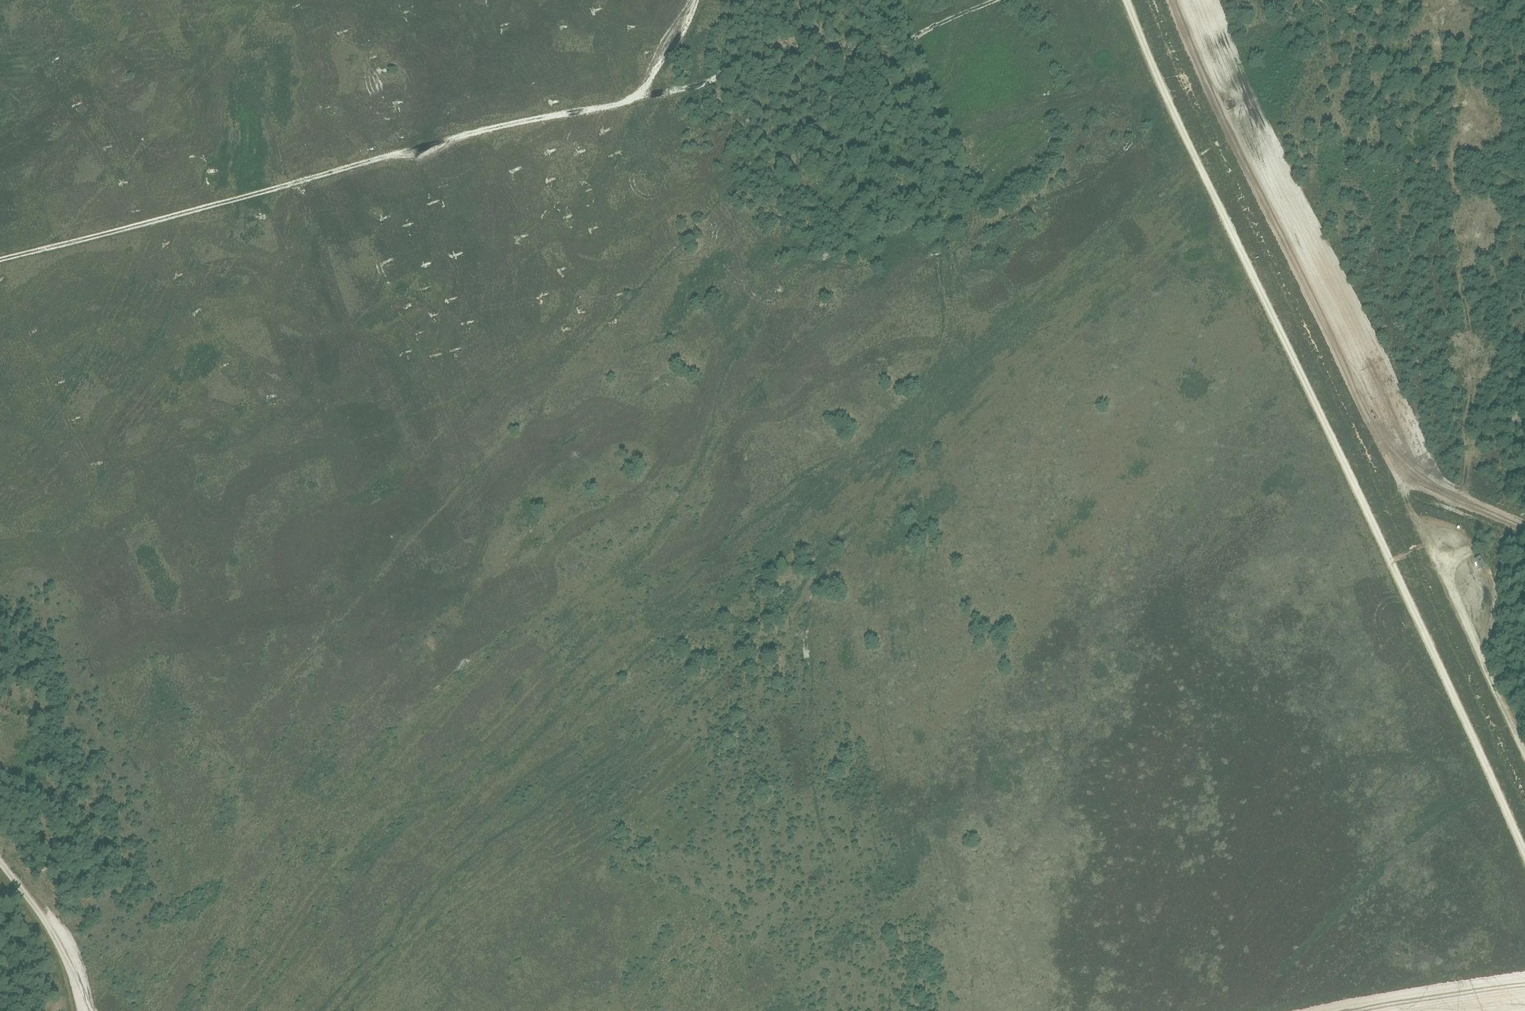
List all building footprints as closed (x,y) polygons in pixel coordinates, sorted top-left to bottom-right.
[(1483,563),(1489,561),(1484,550),(1479,552),(1483,563)]
